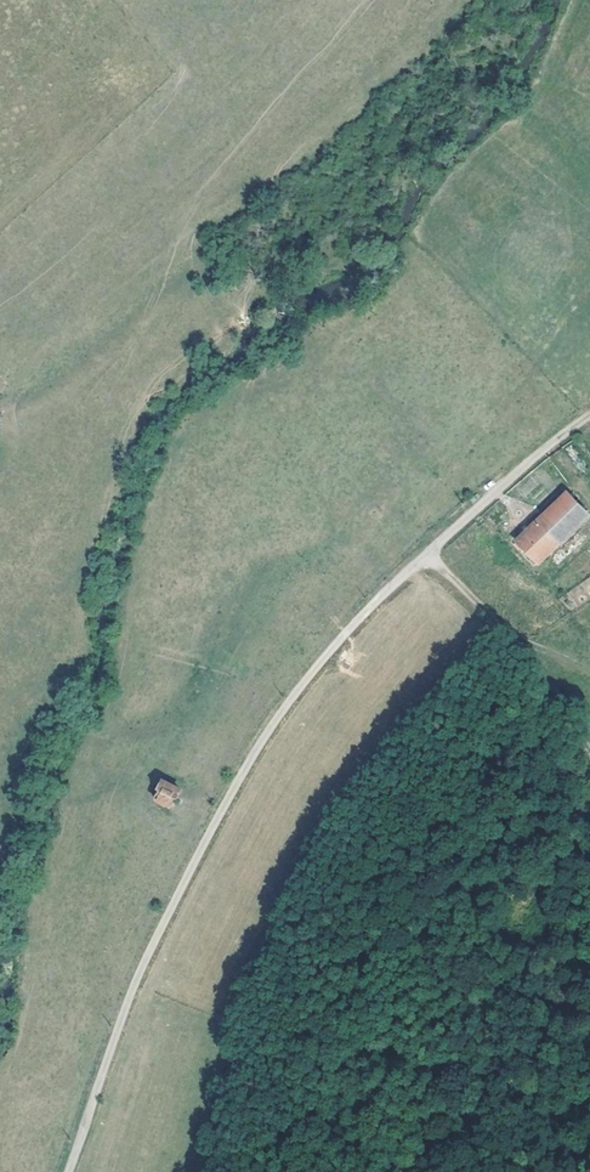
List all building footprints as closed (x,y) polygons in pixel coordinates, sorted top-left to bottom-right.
[(539,546),(561,525),(582,505),(562,484),(512,531),(532,552),(539,546)] [(574,538),(561,525),(539,546),(552,559),(574,538)] [(151,787),(169,796),(178,779),(159,770),(151,787)]
